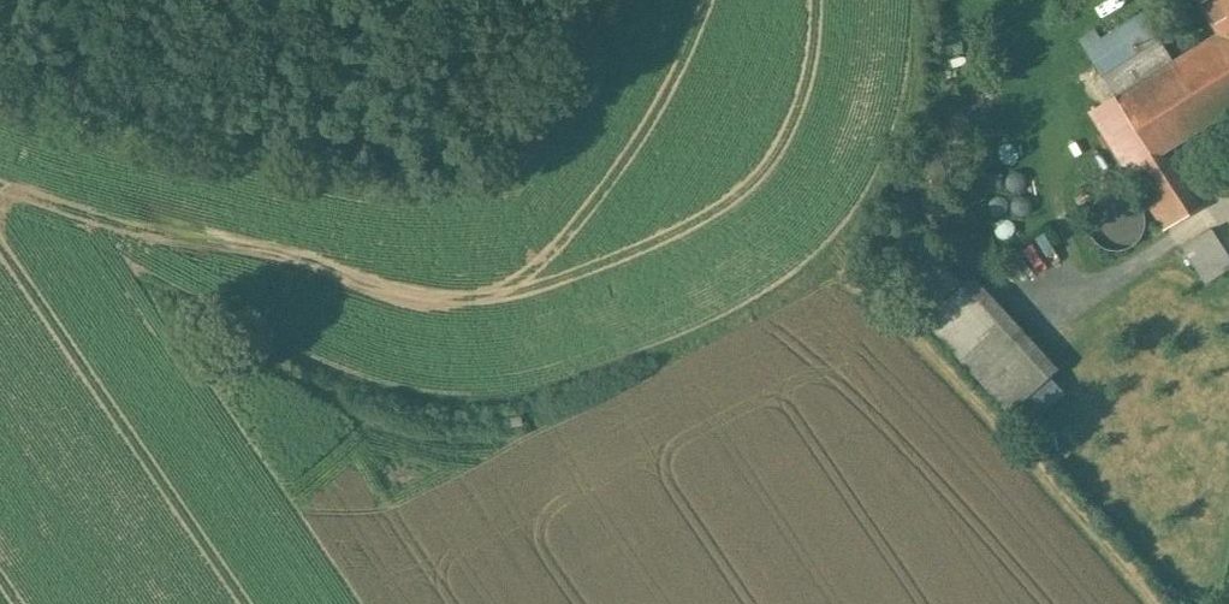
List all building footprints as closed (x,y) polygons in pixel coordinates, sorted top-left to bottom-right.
[(1220,30),(1172,60),(1115,97),(1140,136),(1152,156),(1160,151),(1228,108),(1228,0),(1201,0),(1220,30)] [(1142,12),(1085,48),(1094,63),(1151,27),(1142,12)] [(1160,40),(1102,76),(1115,97),(1172,60),(1160,40)] [(1195,207),(1160,151),(1152,156),(1140,136),(1116,151),(1165,228),(1197,207),(1196,207),(1195,207)] [(1142,231),(1144,220),(1141,209),(1135,200),(1125,194),(1114,192),(1103,194),(1094,200),(1088,210),(1086,221),(1088,232),(1095,241),(1104,247),(1115,249),(1127,247),(1136,240),(1142,231)] [(1181,246),(1204,282),(1228,267),(1228,259),(1210,228),(1181,246)] [(941,260),(906,293),(926,316),(962,283),(941,260)] [(962,283),(926,316),(948,339),(992,299),(971,276),(962,283)] [(992,299),(948,339),(1011,408),(1054,369),(992,299)]
